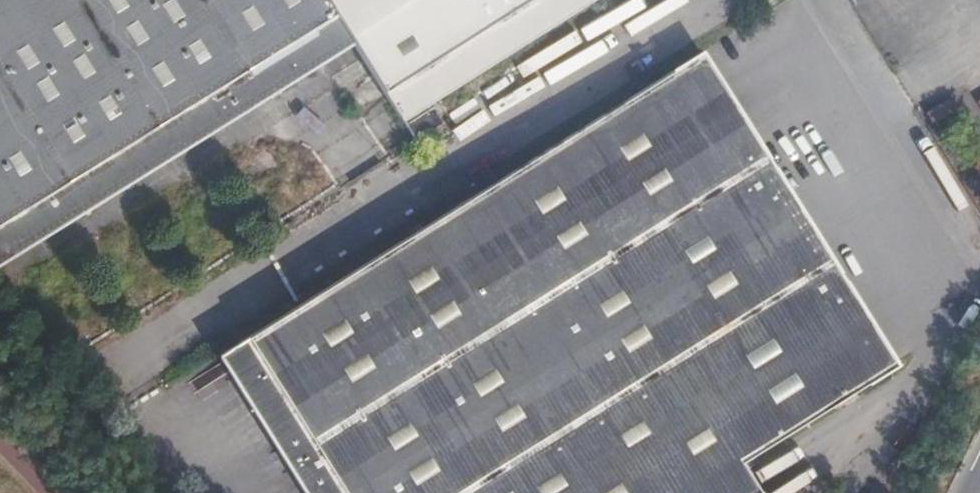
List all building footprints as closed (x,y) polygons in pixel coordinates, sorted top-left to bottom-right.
[(325,0),(0,0),(0,253),(347,36),(325,0)] [(347,36),(398,118),(429,100),(435,95),(587,0),(325,0),(347,36)] [(836,291),(821,268),(770,187),(750,155),(691,62),(224,354),(312,492),(757,492),(740,466),(887,374),(836,291)] [(429,100),(398,118),(413,142),(443,123),(433,106),(429,100)] [(759,155),(750,155),(770,187),(773,180),(759,155)] [(821,268),(836,291),(839,284),(828,268),(821,268)]
